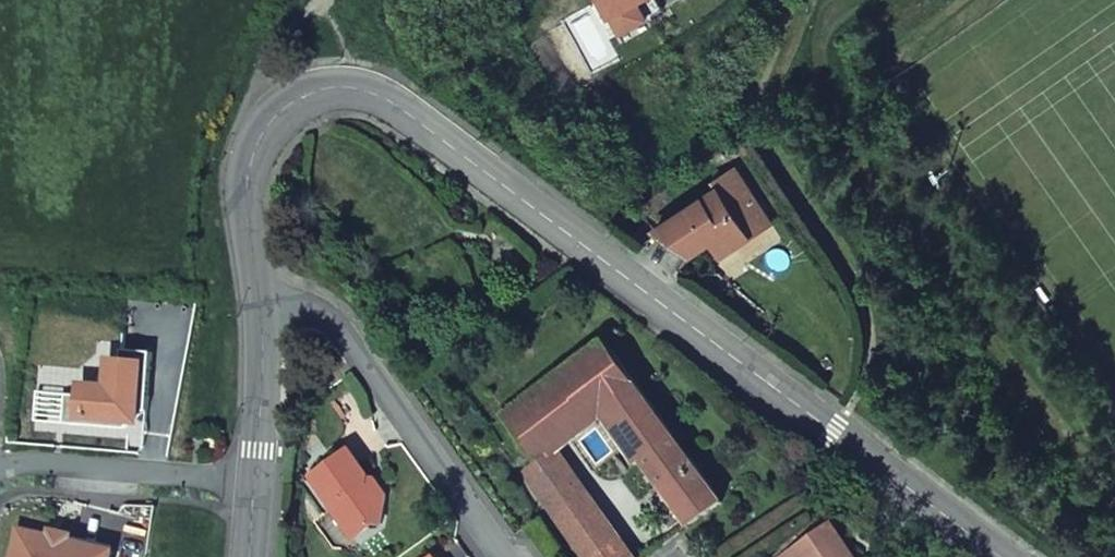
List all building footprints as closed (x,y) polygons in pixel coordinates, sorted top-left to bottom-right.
[(620,39),(658,18),(648,0),(598,0),(620,39)] [(775,222),(738,169),(717,183),(720,187),(656,230),(694,255),(701,251),(697,244),(722,228),(726,234),(735,248),(775,222)] [(714,243),(726,234),(722,228),(697,244),(701,251),(714,243)] [(726,234),(714,243),(722,256),(735,248),(726,234)] [(606,343),(503,418),(534,463),(522,473),(545,506),(580,483),(559,452),(602,421),(636,468),(643,463),(691,527),(723,503),(606,343)] [(39,391),(36,421),(125,428),(148,410),(153,352),(124,349),(121,376),(97,396),(39,391)] [(376,499),(365,484),(366,475),(348,452),(312,478),(332,507),(330,509),(353,540),(374,524),(381,524),(387,500),(385,498),(376,499)] [(385,498),(372,480),(365,484),(376,499),(385,498)] [(621,543),(580,483),(545,506),(581,556),(601,556),(621,543)] [(834,527),(790,556),(854,556),(834,527)] [(13,556),(110,556),(111,551),(69,540),(61,545),(50,542),(51,537),(20,529),(13,556)] [(621,543),(601,556),(630,556),(621,543)]
